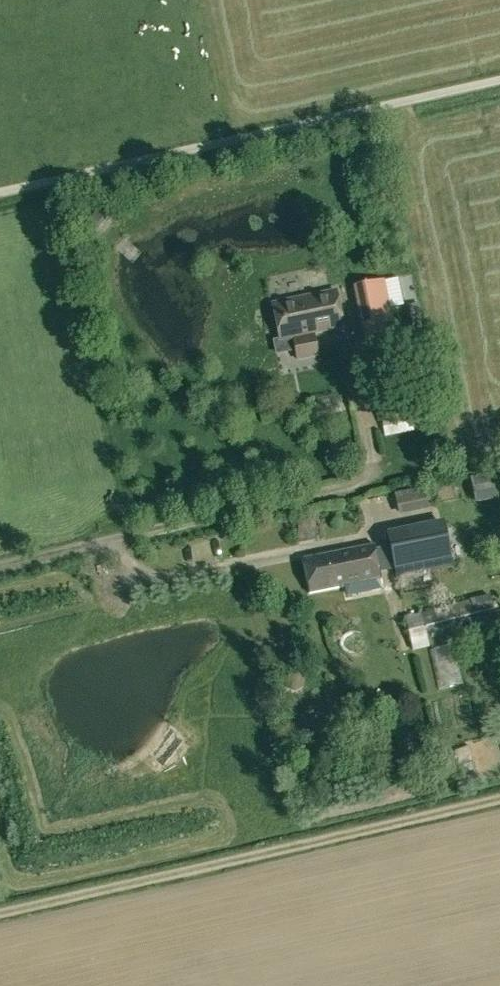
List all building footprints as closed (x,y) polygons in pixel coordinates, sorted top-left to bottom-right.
[(369,363),(400,357),(393,321),(390,307),(385,279),(385,278),(353,285),(362,327),(369,363)] [(335,289),(273,302),(280,339),(292,336),(294,352),(296,360),(319,356),(314,332),(342,326),(335,289)] [(422,333),(418,311),(409,313),(413,334),(422,333)] [(389,449),(383,421),(370,424),(376,451),(389,449)] [(472,480),(476,495),(499,490),(499,480),(499,474),(472,480)] [(396,494),(399,511),(428,505),(424,487),(396,494)] [(388,536),(397,575),(451,564),(444,525),(388,536)] [(311,591),(379,578),(372,546),(304,560),(311,591)] [(212,565),(228,562),(226,552),(210,555),(212,565)] [(498,628),(490,594),(403,616),(412,650),(498,628)]
